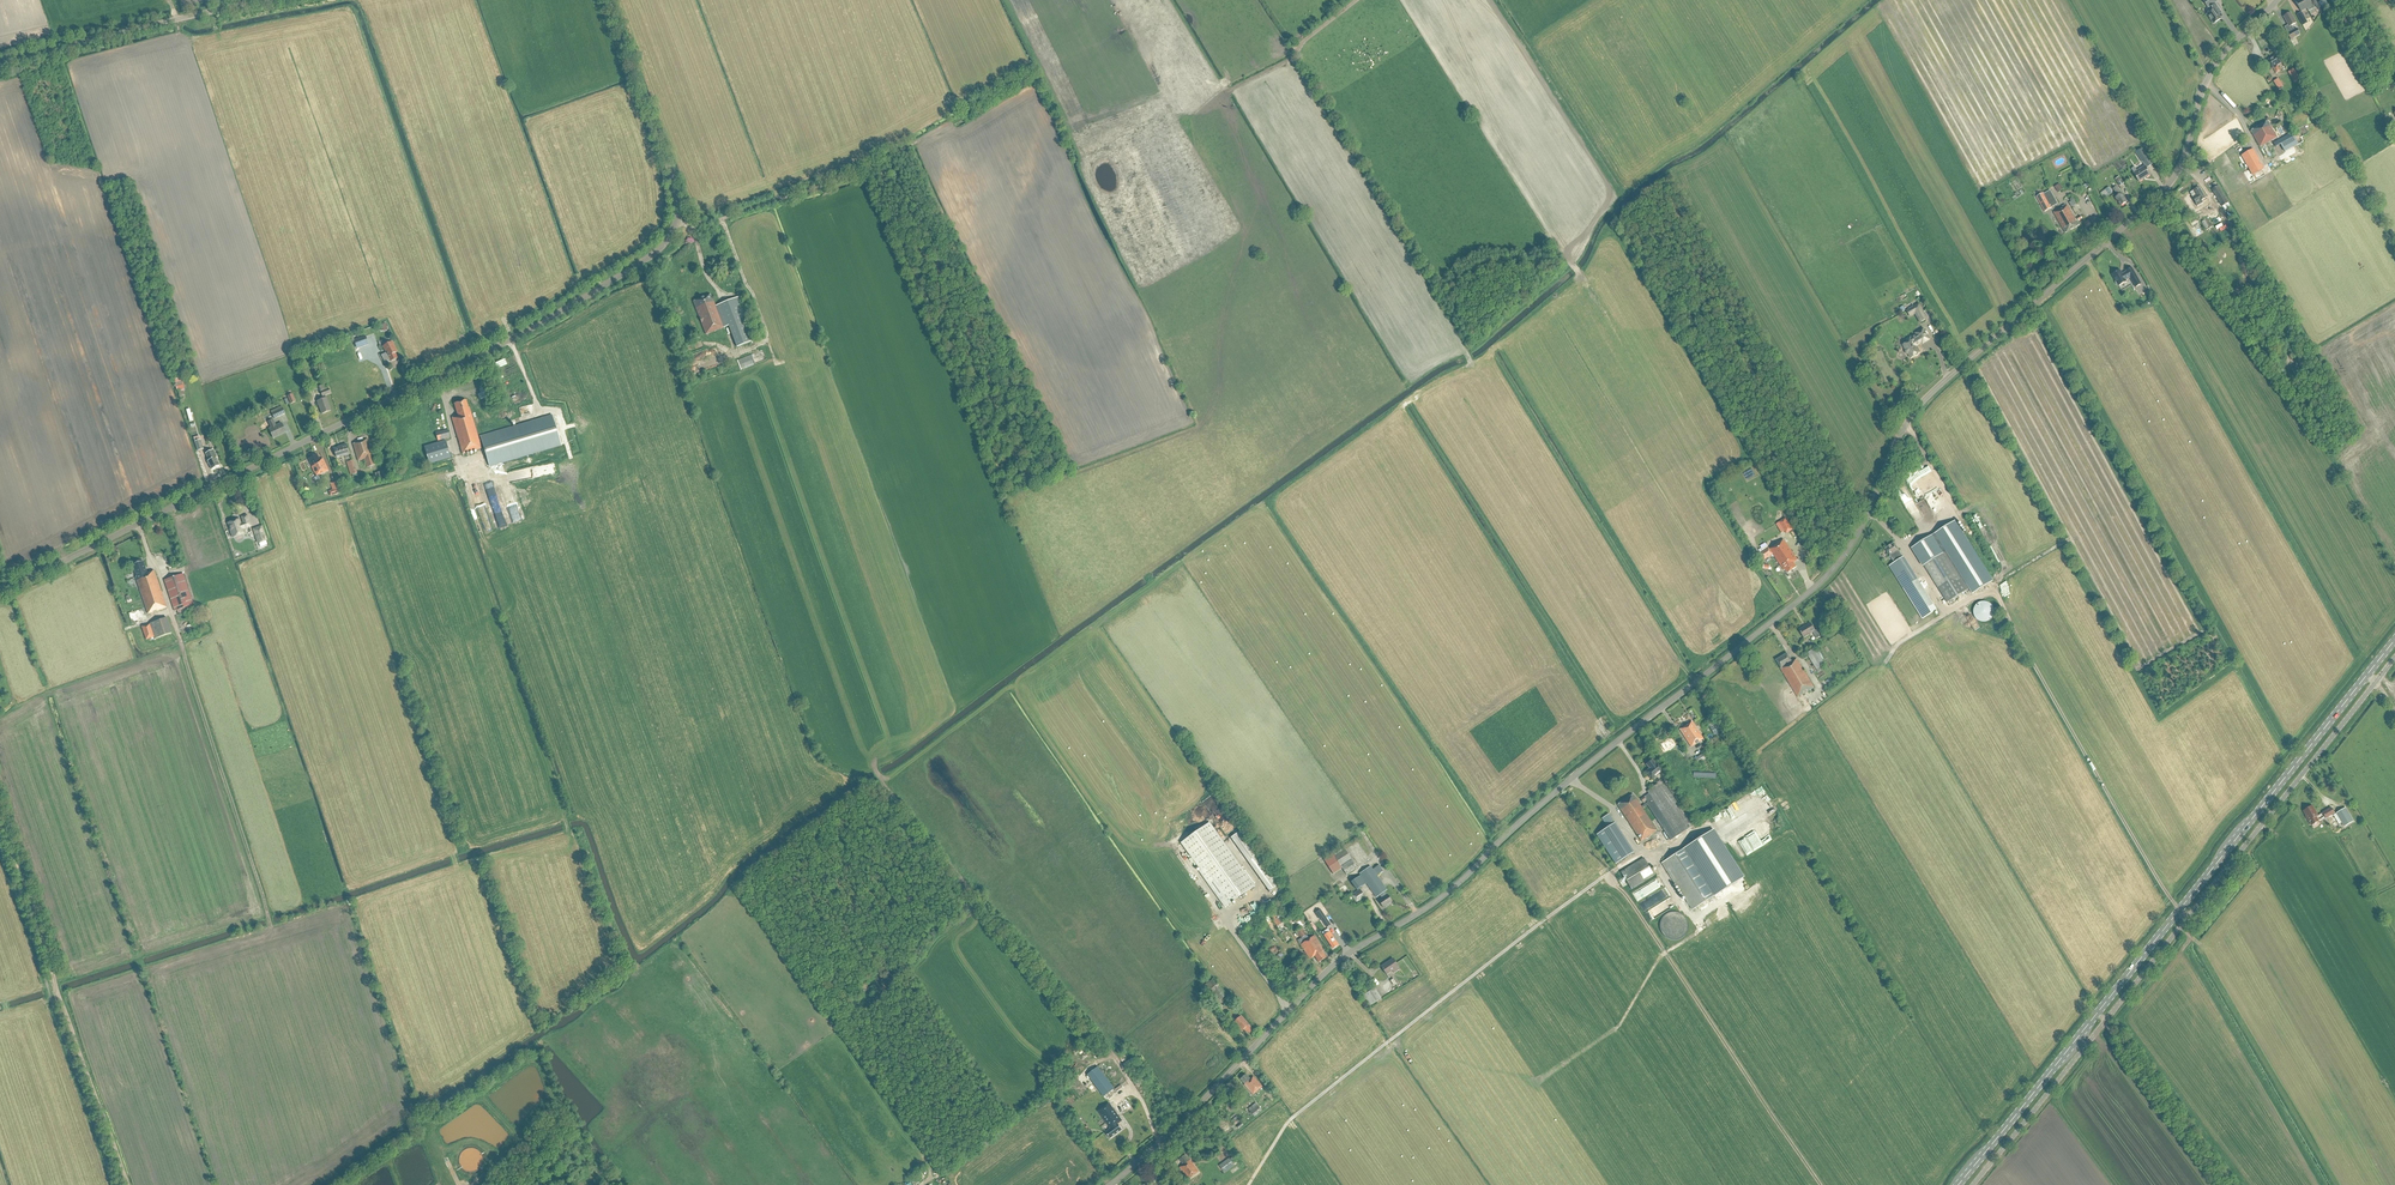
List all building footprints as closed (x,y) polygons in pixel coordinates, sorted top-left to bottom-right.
[(2221,19),(2216,13),(2220,10),(2215,4),(2218,1),(2217,0),(2203,0),(2202,1),(2208,8),(2209,8),(2211,11),(2207,14),(2214,24),(2221,19)] [(2302,0),(2300,0),(2295,2),(2301,12),(2306,8),(2302,0)] [(2312,5),(2309,0),(2302,0),(2306,8),(2307,8),(2308,12),(2315,8),(2313,5),(2312,5)] [(2319,4),(2324,10),(2324,9),(2325,10),(2330,6),(2324,0),(2319,4)] [(2324,10),(2319,4),(2316,8),(2320,13),(2324,10)] [(2291,13),(2283,17),(2288,25),(2284,27),(2288,34),(2287,34),(2291,40),(2300,35),(2297,29),(2294,30),(2292,26),(2296,23),(2291,13)] [(2308,23),(2302,13),(2297,16),(2298,18),(2302,25),(2303,26),(2308,23)] [(2277,66),(2281,63),(2276,56),(2267,62),(2271,69),(2273,68),(2276,74),(2280,71),(2277,66)] [(2300,80),(2294,69),(2288,73),(2295,83),(2300,80)] [(2277,80),(2274,82),(2278,89),(2282,87),(2277,80)] [(2260,147),(2277,138),(2268,121),(2251,131),(2260,147)] [(2238,138),(2250,132),(2245,123),(2233,129),(2238,138)] [(2280,145),(2294,137),(2292,133),(2278,141),(2280,145)] [(2148,159),(2142,149),(2136,153),(2142,163),(2148,159)] [(2252,153),(2241,159),(2246,168),(2250,174),(2261,169),(2252,153)] [(2134,174),(2139,182),(2150,175),(2145,166),(2137,171),(2135,167),(2132,169),(2134,173),(2134,174)] [(2115,180),(2119,185),(2120,187),(2124,184),(2120,177),(2115,180)] [(2063,189),(2059,184),(2054,187),(2058,193),(2063,189)] [(2230,205),(2229,203),(2218,186),(2212,190),(2217,199),(2218,201),(2217,202),(2222,211),(2230,205)] [(2118,196),(2115,198),(2121,206),(2127,202),(2121,194),(2117,187),(2113,189),(2118,196)] [(2203,203),(2202,201),(2206,198),(2199,187),(2193,191),(2190,193),(2196,204),(2197,207),(2203,203)] [(2049,191),(2037,197),(2045,212),(2052,209),(2051,207),(2057,204),(2054,199),(2053,199),(2049,191)] [(2077,199),(2075,200),(2078,208),(2082,206),(2086,216),(2096,211),(2088,193),(2081,196),(2083,200),(2079,202),(2077,199)] [(2064,206),(2065,207),(2054,213),(2065,234),(2080,226),(2077,221),(2076,221),(2067,206),(2066,206),(2065,205),(2064,206)] [(2189,221),(2192,227),(2199,223),(2195,217),(2189,221)] [(2120,270),(2112,275),(2116,281),(2115,283),(2117,285),(2118,285),(2119,286),(2127,282),(2126,280),(2130,278),(2135,287),(2141,284),(2132,268),(2126,271),(2127,272),(2122,275),(2120,270)] [(737,348),(756,340),(739,297),(715,306),(711,295),(693,302),(705,335),(728,326),(737,348)] [(1928,319),(1919,304),(1906,312),(1910,318),(1915,315),(1920,324),(1928,319)] [(1908,342),(1903,345),(1905,349),(1905,350),(1905,351),(1906,354),(1907,354),(1909,354),(1911,358),(1915,356),(1916,356),(1918,355),(1918,354),(1920,353),(1917,348),(1916,348),(1917,344),(1921,342),(1923,344),(1929,340),(1923,330),(1916,334),(1917,335),(1911,339),(1911,338),(1907,340),(1908,342)] [(354,340),(357,349),(368,345),(365,336),(354,340)] [(397,358),(395,353),(397,352),(392,343),(383,347),(390,362),(397,358)] [(516,353),(503,359),(506,365),(519,359),(516,353)] [(737,361),(739,366),(740,370),(755,364),(751,355),(737,361)] [(329,389),(326,390),(321,392),(320,392),(322,397),(323,399),(317,402),(322,414),(331,410),(326,398),(325,396),(330,393),(329,389)] [(293,393),(296,400),(301,397),(298,391),(293,393)] [(295,402),(292,394),(287,397),(290,404),(295,402)] [(480,436),(481,440),(479,441),(469,408),(468,408),(466,401),(455,404),(458,417),(452,419),(462,454),(483,448),(489,467),(561,446),(552,415),(480,436)] [(274,419),(282,415),(285,414),(282,408),(279,410),(272,413),(274,419)] [(273,439),(286,433),(281,424),(276,426),(273,420),(268,422),(271,428),(269,429),(273,439)] [(438,441),(450,438),(448,430),(435,433),(438,441)] [(205,433),(199,434),(204,448),(210,446),(205,433)] [(198,451),(203,449),(199,436),(193,438),(198,451)] [(367,468),(376,465),(373,457),(367,439),(357,442),(358,443),(353,444),(358,461),(364,459),(367,468)] [(429,464),(450,458),(445,441),(424,447),(429,464)] [(349,458),(348,455),(349,455),(346,445),(340,446),(341,447),(334,449),(336,458),(340,457),(341,457),(344,456),(345,459),(349,458)] [(211,470),(220,466),(216,458),(217,457),(213,450),(206,454),(209,461),(207,462),(208,462),(208,463),(208,465),(209,465),(211,470)] [(322,459),(319,460),(317,455),(312,457),(311,457),(310,457),(310,458),(309,459),(313,467),(312,468),(316,477),(328,471),(322,459)] [(351,475),(357,473),(353,461),(347,463),(351,475)] [(560,462),(549,463),(551,471),(561,469),(560,462)] [(375,474),(377,481),(388,478),(385,471),(375,474)] [(337,482),(343,480),(340,473),(334,475),(337,482)] [(330,483),(334,496),(340,494),(336,481),(330,483)] [(499,526),(490,492),(492,491),(490,484),(484,485),(485,489),(478,490),(488,529),(499,526)] [(1928,512),(1935,521),(1955,508),(1948,498),(1951,496),(1948,492),(1944,495),(1943,494),(1949,490),(1946,486),(1931,497),(1933,500),(1934,499),(1936,502),(1931,505),(1933,508),(1928,512)] [(250,527),(246,516),(246,515),(240,517),(242,523),(240,523),(239,520),(227,524),(231,538),(244,534),(243,529),(250,527)] [(1786,534),(1793,530),(1785,518),(1776,524),(1782,533),(1785,532),(1786,534)] [(1913,548),(1947,603),(1969,589),(1972,594),(1992,581),(1955,522),(1913,548)] [(252,529),(257,545),(267,541),(262,526),(252,529)] [(1796,567),(1794,563),(1798,560),(1783,540),(1769,549),(1768,548),(1760,554),(1765,560),(1773,554),(1783,569),(1784,568),(1788,573),(1789,573),(1790,573),(1791,572),(1791,571),(1796,567)] [(1899,551),(1894,544),(1886,549),(1890,556),(1894,563),(1889,566),(1903,589),(1918,580),(1904,557),(1903,558),(1898,551),(1899,551)] [(148,614),(167,608),(154,571),(147,573),(143,561),(133,565),(137,577),(135,577),(148,614)] [(193,604),(192,599),(183,574),(165,580),(175,611),(176,611),(178,616),(193,611),(191,605),(193,604)] [(1937,610),(1918,580),(1903,589),(1922,619),(1937,610)] [(1984,601),(1983,601),(1982,602),(1981,602),(1980,602),(1979,602),(1978,603),(1977,604),(1976,604),(1976,605),(1975,605),(1975,606),(1974,607),(1974,608),(1974,609),(1973,609),(1973,610),(1973,611),(1973,612),(1973,613),(1973,614),(1974,615),(1974,616),(1974,617),(1975,618),(1976,619),(1977,620),(1978,621),(1979,621),(1980,622),(1981,622),(1982,622),(1983,622),(1984,622),(1985,622),(1986,622),(1987,622),(1988,621),(1989,621),(1990,620),(1991,619),(1992,618),(1993,617),(1993,616),(1994,615),(1994,614),(1994,613),(1994,612),(1994,611),(1994,610),(1994,609),(1993,609),(1993,608),(1993,607),(1992,606),(1992,605),(1991,605),(1991,604),(1990,604),(1989,603),(1988,602),(1987,602),(1986,602),(1985,602),(1984,601)] [(150,623),(150,624),(142,627),(146,640),(150,639),(150,640),(172,633),(166,618),(150,623)] [(1821,637),(1819,635),(1817,630),(1815,631),(1811,623),(1799,630),(1804,638),(1813,633),(1817,639),(1821,637)] [(1817,670),(1825,665),(1815,648),(1807,653),(1817,670)] [(1781,669),(1798,697),(1814,688),(1797,659),(1792,662),(1787,654),(1776,660),(1781,669)] [(1691,747),(1703,739),(1692,722),(1679,730),(1691,747)] [(1712,732),(1718,728),(1714,722),(1709,726),(1712,732)] [(1665,752),(1673,747),(1670,742),(1662,747),(1665,752)] [(1694,760),(1698,765),(1700,764),(1703,767),(1707,764),(1705,760),(1706,760),(1702,755),(1694,760)] [(1646,765),(1649,769),(1645,772),(1653,781),(1665,771),(1658,763),(1656,765),(1652,760),(1646,765)] [(1777,774),(1772,777),(1782,792),(1787,789),(1777,774)] [(1670,840),(1692,826),(1663,781),(1647,792),(1649,794),(1644,797),(1648,803),(1641,807),(1633,795),(1617,805),(1641,841),(1657,831),(1642,808),(1647,805),(1670,840)] [(1747,818),(1747,817),(1780,800),(1772,784),(1723,808),(1730,822),(1735,820),(1736,823),(1747,818)] [(2308,821),(2311,825),(2318,821),(2315,817),(2318,816),(2312,806),(2304,811),(2309,820),(2308,821)] [(1766,817),(1772,813),(1768,807),(1762,811),(1766,817)] [(2331,808),(2323,813),(2326,818),(2334,813),(2331,808)] [(2353,821),(2345,808),(2336,813),(2344,827),(2353,821)] [(1615,823),(1609,814),(1602,819),(1608,828),(1596,835),(1615,864),(1634,852),(1614,823),(1615,823)] [(1256,887),(1210,823),(1180,844),(1200,871),(1198,872),(1225,909),(1256,887)] [(1712,831),(1661,863),(1676,886),(1677,886),(1693,910),(1743,878),(1712,831)] [(1333,874),(1342,869),(1346,875),(1356,868),(1344,850),(1342,851),(1340,848),(1323,859),(1333,874)] [(1256,856),(1275,888),(1285,882),(1266,851),(1256,856)] [(1811,857),(1817,867),(1821,865),(1815,855),(1811,857)] [(1631,890),(1654,876),(1643,858),(1620,872),(1631,890)] [(1379,865),(1376,867),(1373,869),(1377,875),(1383,871),(1379,865)] [(1351,882),(1357,890),(1366,884),(1376,898),(1380,895),(1382,899),(1379,901),(1383,908),(1392,901),(1388,895),(1386,896),(1384,892),(1387,890),(1370,866),(1360,874),(1361,876),(1356,879),(1351,882)] [(1639,891),(1644,899),(1663,887),(1658,879),(1639,891)] [(1366,898),(1360,889),(1350,895),(1357,904),(1366,898)] [(1251,920),(1270,904),(1265,898),(1261,900),(1259,898),(1252,904),(1254,906),(1245,913),(1251,920)] [(1669,898),(1650,909),(1654,916),(1674,905),(1669,898)] [(1325,917),(1320,910),(1315,913),(1320,920),(1321,919),(1321,920),(1325,917)] [(1682,938),(1684,936),(1686,934),(1687,932),(1688,929),(1688,927),(1688,924),(1688,922),(1687,919),(1686,917),(1684,915),(1682,913),(1679,912),(1677,911),(1674,911),(1672,911),(1669,911),(1667,913),(1664,914),(1662,916),(1661,918),(1660,920),(1659,923),(1659,926),(1659,928),(1660,931),(1661,933),(1662,935),(1664,937),(1667,939),(1669,940),(1672,940),(1674,940),(1677,940),(1679,939),(1682,938)] [(1284,922),(1278,912),(1271,917),(1282,933),(1287,929),(1283,923),(1284,922)] [(1243,914),(1239,918),(1244,923),(1248,919),(1243,914)] [(1331,914),(1327,916),(1333,925),(1336,922),(1331,914)] [(1327,928),(1331,925),(1325,917),(1321,920),(1327,928)] [(1294,924),(1290,919),(1285,922),(1291,931),(1293,929),(1291,926),(1294,924)] [(1337,927),(1331,931),(1339,945),(1345,942),(1337,927)] [(1310,940),(1301,928),(1296,932),(1302,939),(1298,942),(1310,959),(1315,956),(1319,963),(1326,958),(1322,952),(1324,950),(1315,936),(1310,940)] [(1324,936),(1333,949),(1337,946),(1336,944),(1337,943),(1330,932),(1324,936)] [(1394,973),(1400,969),(1393,959),(1381,967),(1386,975),(1392,971),(1394,973)] [(1394,976),(1399,983),(1403,980),(1398,973),(1394,976)] [(1221,1000),(1227,995),(1220,987),(1214,979),(1207,984),(1203,986),(1210,995),(1214,991),(1221,1000)] [(1388,988),(1396,988),(1396,979),(1388,979),(1388,988)] [(1369,1006),(1381,998),(1375,988),(1363,996),(1369,1006)] [(1250,1033),(1253,1030),(1249,1025),(1241,1016),(1234,1022),(1242,1031),(1244,1029),(1247,1033),(1248,1032),(1250,1033)] [(1097,1067),(1087,1075),(1103,1097),(1114,1089),(1097,1067)] [(1253,1095),(1262,1087),(1253,1077),(1250,1080),(1246,1075),(1241,1079),(1245,1084),(1244,1085),(1253,1095)] [(1105,1133),(1109,1139),(1122,1130),(1117,1125),(1121,1122),(1108,1104),(1098,1112),(1111,1129),(1105,1133)] [(1262,1111),(1258,1106),(1256,1104),(1248,1110),(1254,1117),(1262,1111)] [(1101,1121),(1094,1125),(1098,1131),(1104,1126),(1101,1121)] [(1087,1136),(1091,1133),(1087,1126),(1083,1129),(1087,1136)] [(1188,1179),(1199,1172),(1190,1160),(1189,1161),(1185,1155),(1180,1159),(1184,1165),(1180,1168),(1188,1179)] [(1224,1173),(1234,1166),(1237,1164),(1233,1158),(1230,1160),(1230,1159),(1219,1166),(1224,1173)]
